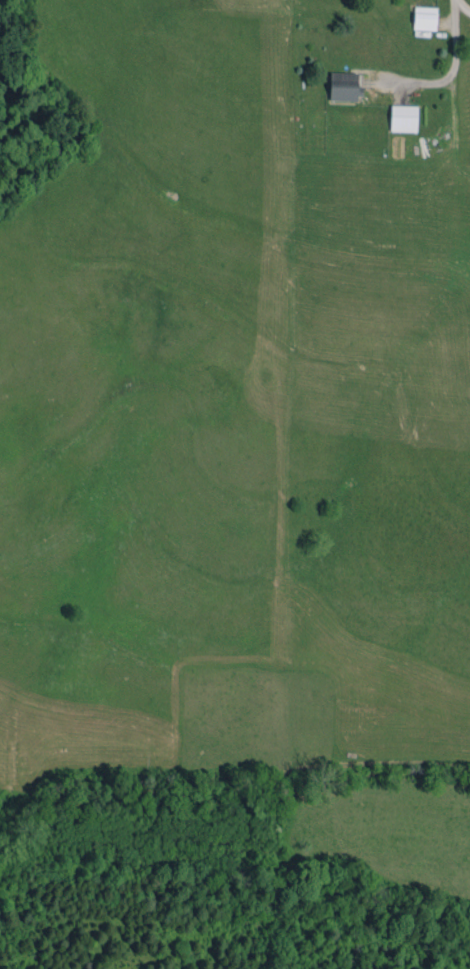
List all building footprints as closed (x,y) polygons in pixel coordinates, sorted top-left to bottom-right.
[(435,30),(436,7),(414,6),(413,29),(435,30)] [(358,73),(330,72),(329,100),(359,101),(360,87),(357,87),(358,73)] [(390,131),(416,131),(417,106),(390,105),(390,131)]
